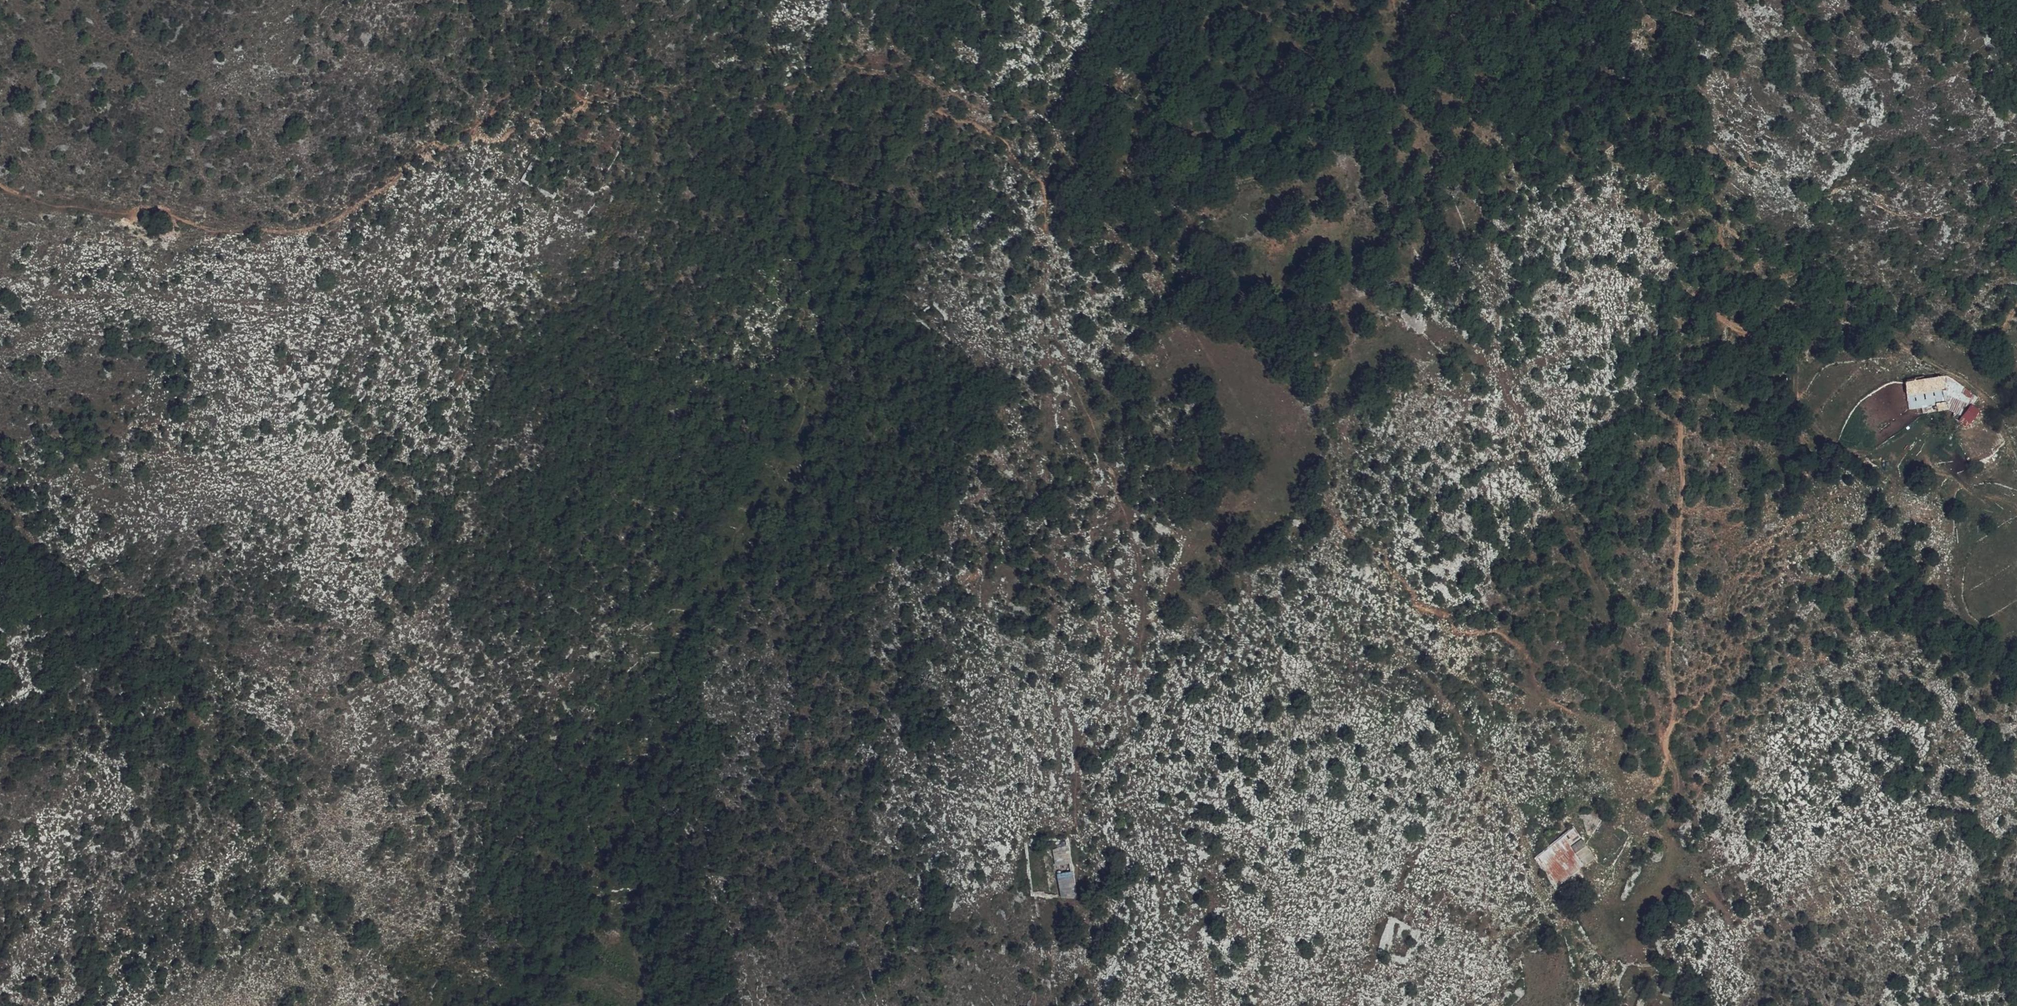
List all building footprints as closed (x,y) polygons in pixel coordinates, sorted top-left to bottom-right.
[(1981,398),(1948,377),(1908,383),(1911,413),(1937,409),(1938,415),(1947,413),(1960,422),(1971,411),(1981,398)] [(1982,420),(1971,411),(1960,422),(1970,432),(1982,420)] [(1582,849),(1576,837),(1530,863),(1530,864),(1540,880),(1574,862),(1584,881),(1596,874),(1582,849)] [(1054,865),(1070,864),(1069,846),(1053,848),(1054,865)] [(1074,873),(1056,876),(1059,898),(1079,900),(1074,873)]
